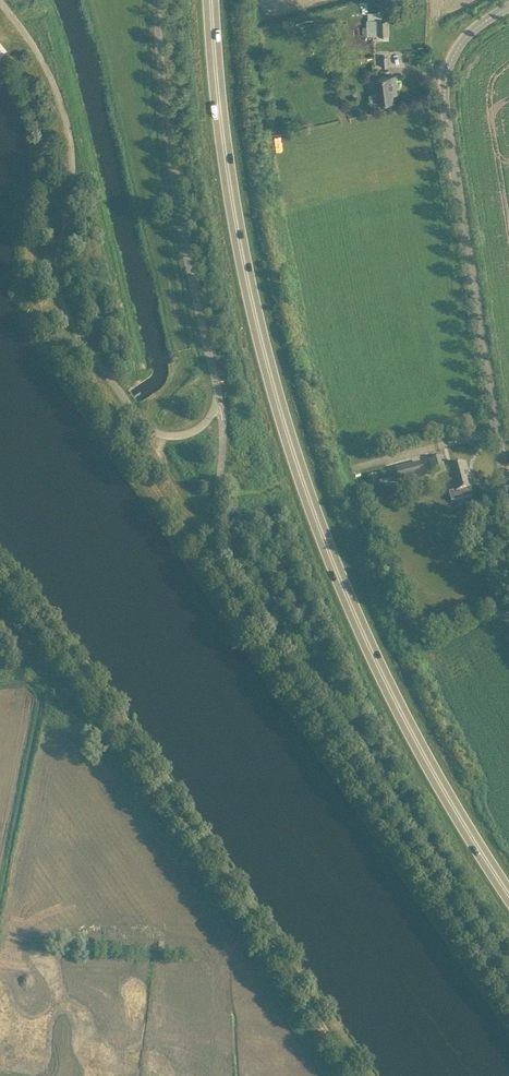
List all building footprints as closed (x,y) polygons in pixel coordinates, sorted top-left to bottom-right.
[(363,26),(363,35),(389,33),(388,18),(367,19),(368,26),(363,26)] [(379,101),(382,101),(393,100),(392,89),(396,88),(395,74),(376,77),(378,93),(369,94),(370,102),(379,101)] [(443,457),(430,460),(433,471),(434,475),(446,472),(446,471),(448,470),(449,470),(455,491),(449,492),(452,502),(472,496),(470,488),(472,488),(466,463),(448,468),(448,465),(446,460),(444,461),(443,457)] [(424,476),(421,463),(397,469),(400,483),(424,476)] [(378,473),(380,481),(388,478),(386,471),(378,473)]
